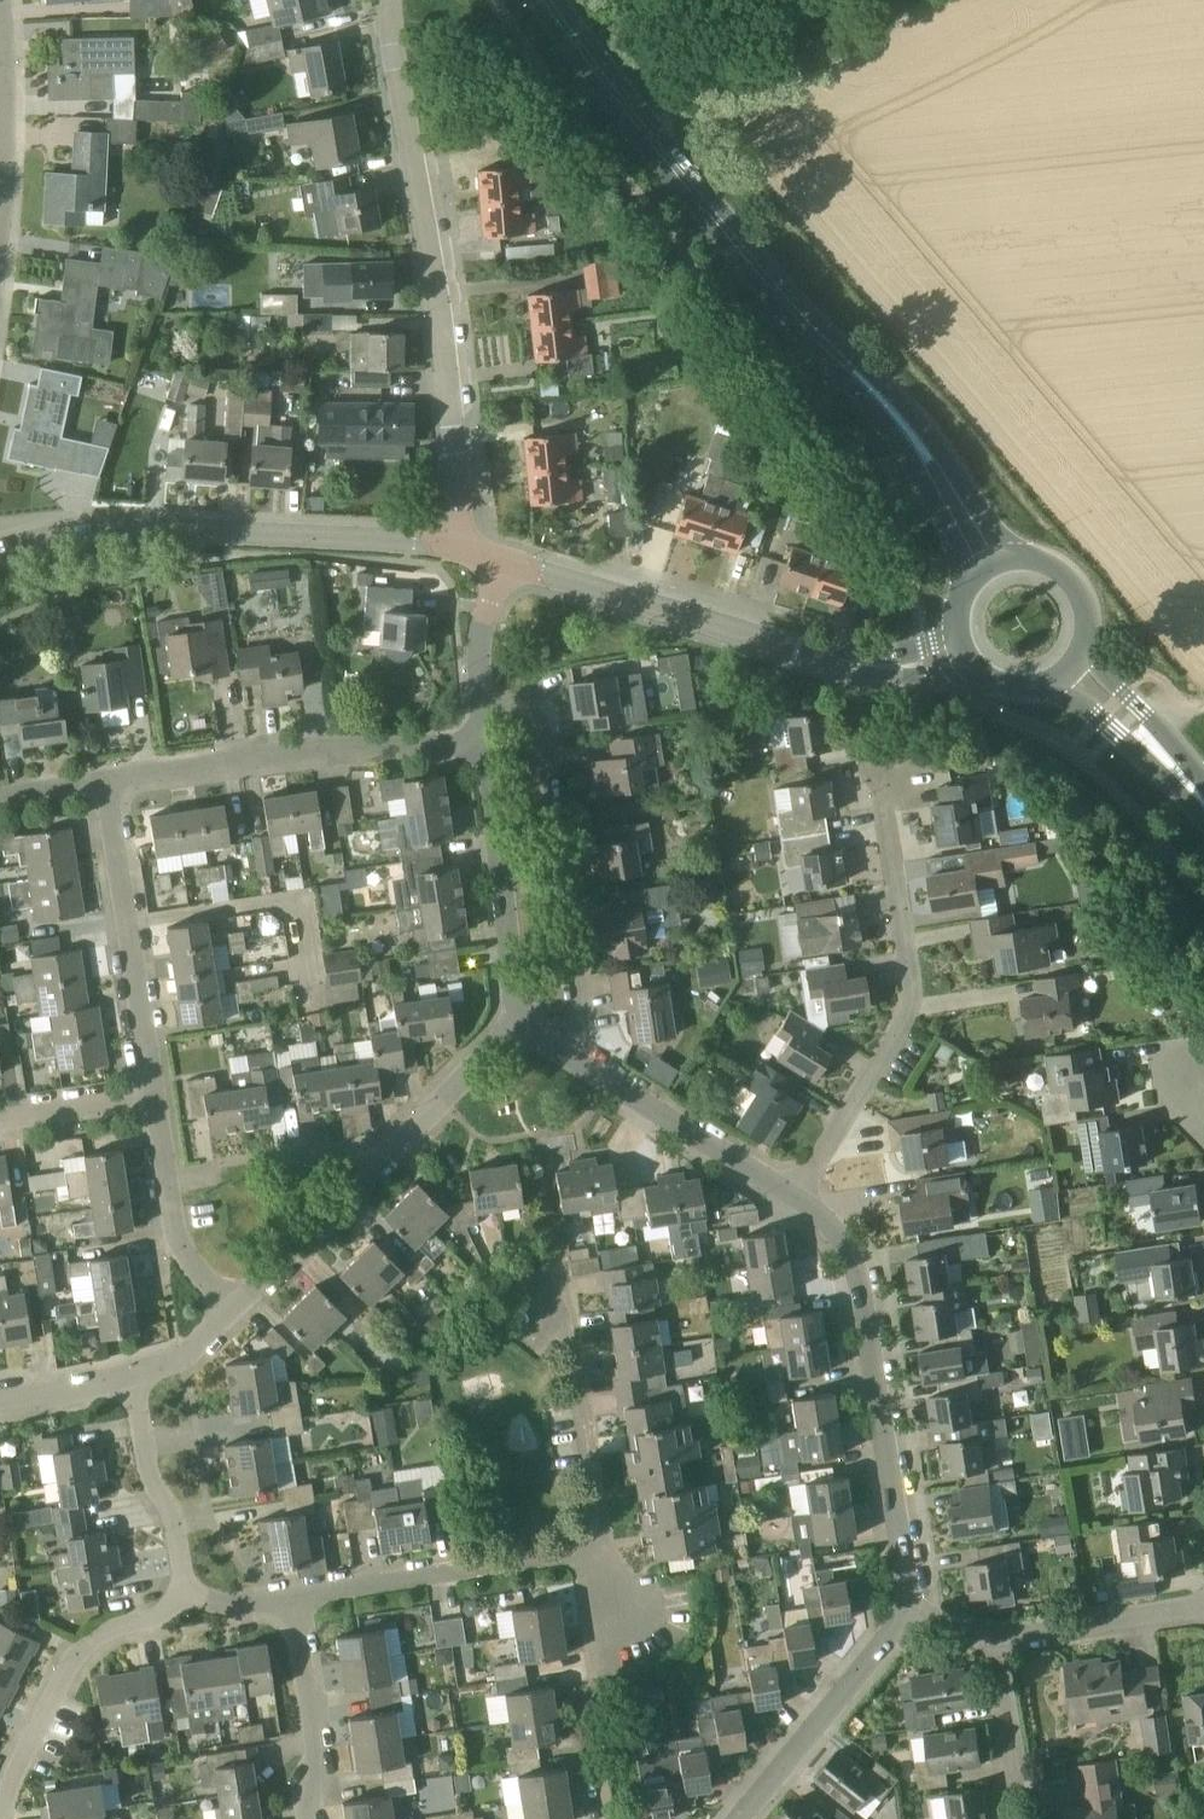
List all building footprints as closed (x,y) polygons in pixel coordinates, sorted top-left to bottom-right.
[(168,16),(194,16),(191,0),(168,0),(168,16)] [(271,15),(290,11),(293,22),(331,13),(328,0),(267,0),(271,15)] [(247,47),(280,41),(278,23),(244,30),(248,46),(247,47)] [(218,31),(198,44),(209,60),(228,47),(218,31)] [(50,98),(114,95),(113,72),(134,71),(133,36),(66,40),(67,74),(49,75),(50,98)] [(247,47),(241,66),(283,57),(280,41),(247,47)] [(336,41),(289,50),(293,70),(307,68),(312,94),(346,88),(336,41)] [(131,99),(130,119),(136,120),(200,122),(200,93),(181,92),(181,102),(131,99)] [(281,112),(245,119),(220,124),(204,170),(217,175),(229,137),(284,128),(281,112)] [(350,114),(289,125),(293,144),(312,140),(317,166),(358,158),(350,114)] [(105,118),(104,133),(75,132),(73,174),(47,173),(46,188),(51,188),(49,222),(72,223),(73,208),(103,209),(106,142),(136,144),(136,120),(112,119),(112,118),(105,118)] [(480,204),(526,200),(526,199),(560,197),(557,165),(529,167),(529,166),(477,171),(480,204)] [(373,188),(352,191),(349,177),(316,183),(321,209),(313,211),(317,237),(325,236),(325,234),(341,231),(379,225),(373,188)] [(220,190),(204,183),(192,215),(210,221),(220,190)] [(533,213),(527,213),(526,200),(480,204),(483,237),(535,233),(533,213)] [(559,200),(545,201),(546,214),(560,214),(559,200)] [(561,203),(562,218),(575,217),(574,202),(561,203)] [(558,215),(548,216),(550,231),(560,230),(558,215)] [(555,256),(554,242),(506,244),(507,258),(555,256)] [(179,248),(175,258),(192,259),(192,252),(192,244),(180,243),(179,248)] [(174,256),(115,248),(112,268),(139,271),(136,294),(160,297),(174,256)] [(99,264),(67,259),(62,301),(36,297),(34,312),(39,313),(34,347),(54,349),(54,355),(94,361),(97,338),(90,338),(92,327),(99,264)] [(610,261),(584,264),(589,299),(615,296),(610,261)] [(352,297),(392,296),(391,262),(351,263),(351,276),(341,276),(340,263),(303,264),(304,295),(352,294),(352,297)] [(570,312),(576,311),(573,290),(528,295),(532,328),(571,323),(570,312)] [(296,295),(260,294),(260,314),(297,314),(296,295)] [(332,314),(303,313),(303,327),(332,327),(332,314)] [(270,316),(234,315),(234,326),(240,326),(240,347),(259,348),(259,327),(270,327),(270,316)] [(585,336),(573,337),(571,323),(532,328),(536,361),(587,355),(585,336)] [(402,332),(370,332),(353,333),(352,369),(392,369),(402,369),(402,332)] [(37,385),(30,384),(21,429),(15,427),(8,458),(55,468),(82,474),(90,443),(61,437),(71,393),(78,394),(81,376),(41,367),(37,385)] [(191,373),(176,369),(166,398),(182,402),(191,373)] [(392,369),(352,369),(352,385),(392,385),(392,369)] [(305,375),(281,372),(280,391),(304,392),(305,375)] [(186,392),(203,399),(210,379),(192,373),(186,392)] [(242,424),(270,427),(273,390),(245,388),(242,424)] [(240,439),(242,424),(245,394),(228,392),(224,438),(240,439)] [(412,441),(412,405),(320,404),(317,441),(345,441),(345,456),(404,458),(404,441),(412,441)] [(226,442),(203,440),(206,406),(191,405),(188,440),(186,440),(185,455),(168,453),(166,475),(183,476),(183,478),(223,481),(226,442)] [(290,449),(288,448),(290,428),(275,426),(273,448),(253,446),(250,483),(287,486),(290,449)] [(782,432),(789,441),(796,435),(789,426),(782,432)] [(566,454),(577,453),(575,434),(524,438),(527,471),(567,467),(566,454)] [(109,448),(90,443),(82,474),(99,478),(109,448)] [(624,459),(623,444),(608,446),(604,446),(605,461),(624,459)] [(731,464),(710,458),(706,473),(708,474),(704,488),(700,500),(686,495),(674,532),(706,542),(731,464)] [(812,463),(797,458),(791,478),(806,483),(812,463)] [(742,484),(739,483),(740,481),(756,485),(761,468),(739,463),(738,466),(731,464),(706,542),(737,552),(749,515),(734,510),(737,499),(742,484)] [(619,464),(601,465),(603,484),(621,483),(619,464)] [(580,480),(568,482),(567,467),(527,471),(531,504),(582,499),(580,480)] [(606,486),(608,503),(621,502),(620,485),(606,486)] [(303,510),(325,511),(326,491),(304,491),(303,510)] [(826,547),(830,532),(815,527),(810,541),(807,552),(792,547),(780,584),(811,594),(826,547)] [(826,547),(811,594),(841,605),(853,570),(839,565),(843,553),(826,547)] [(223,569),(197,573),(199,589),(216,609),(229,607),(223,569)] [(289,569),(249,573),(251,590),(291,586),(289,569)] [(357,585),(367,586),(367,585),(372,585),(372,573),(357,572),(357,585)] [(413,589),(372,585),(367,585),(367,586),(366,628),(384,630),(383,644),(385,644),(385,648),(388,654),(390,656),(394,659),(396,660),(400,660),(404,659),(406,657),(409,654),(411,651),(412,647),(423,648),(425,614),(411,613),(413,589)] [(229,674),(220,618),(187,624),(188,631),(166,635),(168,645),(156,647),(159,672),(172,670),(173,675),(204,670),(205,677),(229,674)] [(139,645),(115,648),(117,660),(82,665),(86,688),(82,689),(85,710),(101,708),(103,726),(130,723),(128,704),(126,692),(145,690),(139,645)] [(297,652),(271,656),(269,646),(238,650),(244,683),(263,680),(267,704),(284,702),(282,691),(302,689),(297,652)] [(688,654),(656,659),(659,674),(690,669),(688,654)] [(690,669),(674,672),(676,686),(692,683),(690,669)] [(623,694),(616,695),(614,676),(570,683),(575,716),(588,713),(591,730),(627,724),(623,694)] [(58,716),(56,703),(58,704),(58,700),(57,697),(56,694),(55,692),(54,691),(52,689),(49,688),(45,687),(35,688),(36,695),(0,700),(0,720),(2,732),(19,729),(21,743),(66,737),(63,715),(58,716)] [(805,752),(829,748),(823,712),(790,717),(793,742),(772,746),(777,774),(808,769),(805,752)] [(656,765),(652,734),(620,739),(623,757),(594,761),(597,783),(600,783),(601,795),(642,788),(638,767),(656,765)] [(409,813),(448,807),(443,776),(404,781),(403,776),(379,780),(382,800),(406,796),(409,813)] [(999,834),(989,778),(954,785),(957,801),(935,805),(941,843),(999,834)] [(824,814),(834,812),(829,781),(789,787),(792,808),(777,811),(782,839),(827,832),(824,814)] [(348,785),(332,787),(338,823),(354,821),(348,785)] [(316,789),(289,793),(296,831),(308,829),(311,850),(326,847),(316,789)] [(296,831),(289,793),(263,798),(269,836),(253,839),(259,875),(274,873),(272,856),(287,853),(283,833),(296,831)] [(224,804),(199,808),(206,848),(230,844),(224,804)] [(402,861),(443,855),(440,840),(452,838),(448,807),(409,813),(412,829),(398,831),(402,861)] [(181,852),(206,848),(199,808),(175,812),(181,852)] [(175,812),(150,816),(156,855),(181,852),(175,812)] [(15,836),(12,822),(0,824),(0,850),(3,850),(3,855),(18,852),(20,865),(26,864),(75,856),(71,827),(15,836)] [(351,822),(338,824),(340,836),(353,834),(351,822)] [(637,851),(652,849),(648,822),(602,829),(605,844),(585,847),(587,861),(597,860),(600,877),(640,870),(637,851)] [(1028,827),(999,832),(999,834),(1001,846),(1030,841),(1028,827)] [(839,849),(830,851),(827,832),(782,839),(787,870),(802,867),(805,887),(844,881),(839,849)] [(1006,884),(1004,870),(1041,864),(1038,840),(1030,841),(1001,846),(967,852),(970,869),(930,875),(936,913),(981,906),(978,889),(1006,884)] [(752,844),(756,861),(772,859),(769,842),(752,844)] [(342,852),(324,854),(328,883),(346,880),(342,852)] [(407,890),(420,888),(423,905),(461,899),(456,867),(445,869),(443,855),(402,861),(407,890)] [(26,864),(29,879),(8,882),(10,896),(80,885),(75,856),(26,864)] [(933,858),(934,867),(966,865),(965,856),(933,858)] [(208,867),(210,882),(220,880),(218,865),(208,867)] [(208,867),(198,868),(200,883),(210,882),(208,867)] [(348,886),(362,884),(360,870),(346,872),(348,886)] [(169,873),(159,875),(161,890),(172,888),(169,873)] [(272,893),(269,874),(259,876),(262,894),(272,893)] [(210,882),(214,902),(230,900),(226,879),(220,880),(210,882)] [(700,896),(714,906),(724,892),(711,881),(700,896)] [(675,883),(659,886),(640,889),(643,902),(639,903),(639,902),(599,909),(605,950),(615,949),(616,956),(641,952),(638,931),(681,924),(675,883)] [(10,896),(12,909),(33,906),(35,922),(85,914),(80,885),(10,896)] [(854,910),(836,913),(833,898),(795,904),(796,915),(797,918),(795,918),(801,951),(821,948),(822,950),(860,944),(854,910)] [(400,932),(413,930),(416,954),(427,952),(456,948),(454,932),(466,930),(461,899),(423,905),(397,909),(400,932)] [(1048,943),(1045,925),(1015,929),(1013,913),(972,919),(977,955),(996,952),(999,971),(1051,963),(1048,943)] [(206,921),(167,927),(171,952),(210,946),(206,921)] [(0,927),(0,936),(1,943),(20,940),(17,924),(0,927)] [(228,933),(230,943),(245,941),(243,931),(228,933)] [(30,937),(31,952),(61,950),(60,935),(30,937)] [(230,943),(231,953),(247,951),(245,941),(230,943)] [(171,952),(175,977),(214,971),(210,946),(171,952)] [(761,947),(738,950),(743,978),(766,975),(761,947)] [(458,957),(456,948),(427,952),(428,962),(458,957)] [(80,949),(59,952),(34,956),(31,957),(33,972),(13,975),(12,976),(14,989),(85,977),(80,949)] [(356,952),(323,956),(327,985),(357,981),(362,981),(356,952)] [(805,969),(805,968),(829,965),(828,955),(803,959),(805,969)] [(1167,970),(1158,956),(1149,962),(1159,976),(1167,970)] [(458,957),(428,962),(431,975),(431,976),(460,972),(458,957)] [(700,987),(732,982),(728,958),(696,964),(700,987)] [(371,962),(373,974),(387,972),(385,960),(371,962)] [(865,976),(847,979),(844,963),(805,968),(810,996),(823,994),(826,1014),(870,1007),(865,976)] [(667,983),(647,986),(644,967),(609,971),(614,1000),(623,999),(624,1009),(628,1008),(633,1041),(674,1035),(667,983)] [(214,971),(175,977),(179,1001),(218,995),(214,971)] [(1078,972),(1050,977),(1036,979),(1039,996),(1023,999),(1029,1035),(1046,1032),(1075,1028),(1072,1010),(1084,1008),(1078,972)] [(12,976),(13,975),(13,973),(1,974),(4,990),(14,989),(12,976)] [(755,978),(757,992),(770,990),(768,976),(755,978)] [(85,977),(14,989),(15,993),(17,1003),(38,999),(40,1015),(50,1014),(49,1012),(89,1006),(85,977)] [(236,982),(238,992),(253,989),(251,979),(236,982)] [(447,986),(436,988),(435,983),(419,986),(421,1000),(427,1037),(440,1035),(441,1043),(456,1041),(447,986)] [(253,989),(238,992),(240,1001),(255,998),(253,989)] [(398,1031),(402,1049),(412,1047),(411,1040),(427,1037),(421,1000),(405,1003),(403,989),(391,991),(394,1009),(398,1031)] [(7,1004),(17,1003),(15,993),(6,995),(7,1004)] [(222,1020),(218,995),(179,1001),(182,1026),(222,1020)] [(98,1005),(89,1006),(49,1012),(50,1014),(52,1028),(31,1031),(33,1045),(103,1034),(98,1005)] [(398,1031),(394,1009),(379,1020),(368,1022),(374,1061),(375,1061),(378,1079),(379,1079),(379,1080),(389,1078),(388,1070),(405,1068),(402,1049),(398,1031)] [(818,1026),(791,1010),(776,1033),(787,1040),(776,1057),(814,1081),(831,1054),(809,1041),(818,1026)] [(327,1012),(311,1015),(313,1026),(329,1023),(327,1012)] [(0,1023),(0,1061),(14,1059),(8,1022),(0,1023)] [(17,1033),(19,1047),(32,1045),(30,1031),(17,1033)] [(211,1035),(213,1045),(224,1043),(222,1033),(211,1035)] [(33,1045),(35,1059),(57,1055),(59,1071),(108,1064),(103,1034),(33,1045)] [(936,1055),(948,1062),(955,1050),(943,1043),(936,1055)] [(1117,1078),(1121,1077),(1119,1064),(1097,1068),(1094,1048),(1048,1056),(1054,1092),(1052,1092),(1068,1090),(1072,1108),(1121,1100),(1117,1078)] [(346,1052),(355,1111),(366,1109),(365,1101),(381,1099),(379,1080),(379,1079),(378,1079),(375,1061),(374,1061),(358,1064),(356,1050),(346,1052)] [(319,1056),(327,1107),(342,1105),(344,1113),(355,1111),(346,1052),(336,1054),(319,1056)] [(319,1056),(291,1060),(291,1064),(277,1066),(281,1094),(296,1092),(300,1119),(314,1117),(313,1109),(327,1107),(319,1056)] [(793,1081),(757,1058),(742,1083),(756,1092),(735,1127),(769,1148),(787,1121),(789,1122),(801,1103),(785,1093),(793,1081)] [(277,1066),(277,1065),(249,1070),(249,1071),(232,1074),(234,1089),(241,1129),(271,1124),(268,1105),(282,1103),(281,1094),(277,1066)] [(234,1089),(218,1091),(216,1075),(186,1080),(192,1117),(206,1114),(209,1133),(241,1129),(234,1089)] [(943,1091),(930,1093),(933,1110),(946,1108),(943,1091)] [(954,1110),(890,1120),(893,1142),(904,1140),(909,1168),(950,1161),(946,1133),(957,1132),(954,1110)] [(1143,1125),(1112,1130),(1109,1114),(1078,1119),(1083,1148),(1103,1145),(1107,1171),(1133,1167),(1132,1163),(1149,1161),(1143,1125)] [(86,1168),(65,1172),(41,1175),(43,1188),(56,1186),(67,1184),(125,1175),(121,1149),(84,1155),(86,1168)] [(0,1156),(0,1215),(2,1227),(16,1225),(5,1155),(0,1156)] [(630,1189),(616,1191),(612,1163),(597,1165),(596,1157),(582,1159),(591,1214),(602,1213),(618,1209),(620,1220),(634,1217),(630,1189)] [(591,1214),(582,1159),(569,1162),(570,1170),(556,1172),(562,1210),(579,1207),(580,1216),(591,1214)] [(516,1162),(492,1166),(499,1208),(523,1204),(516,1162)] [(474,1201),(454,1204),(457,1207),(466,1226),(478,1224),(476,1212),(499,1208),(492,1166),(469,1170),(474,1201)] [(965,1171),(920,1178),(922,1192),(902,1195),(908,1231),(955,1224),(953,1205),(970,1203),(965,1171)] [(699,1178),(685,1180),(684,1172),(670,1175),(679,1229),(683,1257),(701,1254),(697,1232),(690,1233),(688,1219),(706,1216),(699,1178)] [(1198,1184),(1167,1188),(1164,1174),(1127,1180),(1131,1206),(1153,1202),(1157,1228),(1203,1220),(1198,1184)] [(125,1175),(67,1184),(69,1198),(90,1195),(92,1207),(129,1202),(125,1175)] [(668,1221),(669,1230),(679,1229),(670,1175),(657,1177),(658,1184),(630,1189),(634,1217),(635,1219),(636,1227),(668,1221)] [(448,1213),(446,1211),(418,1183),(401,1200),(431,1230),(448,1214),(448,1213)] [(58,1200),(69,1198),(67,1184),(56,1186),(58,1200)] [(1054,1186),(1030,1190),(1035,1221),(1059,1217),(1054,1186)] [(401,1200),(384,1217),(414,1247),(431,1230),(401,1200)] [(92,1207),(94,1220),(73,1223),(75,1237),(133,1228),(129,1202),(92,1207)] [(454,1204),(446,1211),(448,1213),(448,1214),(461,1227),(466,1226),(457,1207),(454,1204)] [(728,1206),(729,1212),(731,1226),(735,1226),(759,1222),(757,1208),(743,1210),(742,1204),(728,1206)] [(533,1208),(522,1209),(524,1225),(536,1223),(533,1208)] [(720,1240),(737,1238),(735,1226),(731,1226),(718,1229),(720,1240)] [(747,1267),(787,1260),(782,1230),(742,1237),(747,1267)] [(961,1259),(990,1255),(987,1232),(918,1242),(920,1258),(907,1260),(912,1291),(926,1289),(952,1285),(949,1266),(962,1264),(961,1259)] [(19,1239),(21,1256),(32,1255),(30,1237),(19,1239)] [(33,1240),(34,1252),(48,1251),(47,1243),(41,1239),(33,1240)] [(403,1271),(374,1240),(357,1257),(386,1288),(403,1271)] [(1191,1257),(1181,1258),(1179,1241),(1118,1250),(1123,1280),(1141,1276),(1144,1294),(1159,1291),(1160,1298),(1197,1294),(1191,1257)] [(602,1269),(623,1266),(620,1249),(599,1252),(602,1269)] [(126,1253),(68,1262),(70,1276),(91,1273),(93,1285),(130,1280),(126,1253)] [(50,1254),(33,1257),(36,1278),(52,1276),(50,1254)] [(415,1266),(423,1274),(434,1263),(426,1255),(415,1266)] [(598,1256),(570,1260),(572,1275),(600,1270),(598,1256)] [(386,1288),(357,1257),(339,1274),(369,1304),(386,1288)] [(787,1260),(747,1267),(752,1297),(792,1291),(787,1260)] [(1028,1260),(1013,1262),(1014,1272),(1031,1270),(1028,1260)] [(638,1307),(653,1304),(659,1303),(656,1282),(655,1276),(653,1276),(651,1262),(632,1265),(602,1270),(605,1285),(611,1284),(611,1289),(615,1309),(614,1309),(614,1310),(638,1307)] [(423,1274),(415,1266),(404,1276),(412,1285),(423,1274)] [(8,1295),(5,1274),(0,1275),(0,1321),(4,1346),(33,1341),(25,1292),(8,1295)] [(130,1280),(93,1285),(95,1299),(74,1302),(76,1315),(134,1306),(130,1280)] [(956,1310),(969,1308),(965,1283),(952,1285),(926,1289),(929,1303),(914,1306),(919,1337),(934,1335),(934,1334),(959,1330),(956,1310)] [(345,1315),(316,1284),(299,1301),(328,1331),(345,1315)] [(746,1297),(729,1300),(731,1312),(748,1309),(746,1297)] [(328,1331),(299,1301),(281,1318),(311,1348),(328,1331)] [(780,1304),(760,1307),(763,1318),(767,1348),(783,1346),(824,1340),(819,1309),(801,1312),(799,1301),(780,1304)] [(134,1306),(76,1315),(78,1328),(99,1325),(101,1338),(138,1333),(134,1306)] [(365,1316),(373,1324),(384,1314),(376,1306),(365,1316)] [(609,1310),(612,1331),(615,1352),(659,1345),(656,1324),(655,1317),(641,1320),(638,1307),(614,1310),(614,1309),(609,1310)] [(732,1323),(750,1320),(748,1309),(731,1312),(732,1323)] [(1178,1326),(1175,1310),(1136,1316),(1140,1350),(1160,1347),(1164,1368),(1203,1362),(1203,1341),(1203,1338),(1198,1339),(1195,1323),(1178,1326)] [(435,1313),(423,1324),(433,1334),(444,1323),(435,1313)] [(74,1316),(58,1319),(60,1331),(76,1329),(74,1316)] [(373,1324),(365,1316),(354,1327),(361,1335),(373,1324)] [(262,1337),(283,1358),(294,1347),(273,1327),(262,1337)] [(987,1350),(976,1352),(973,1328),(959,1330),(934,1334),(934,1335),(936,1349),(921,1352),(926,1383),(941,1380),(966,1376),(990,1372),(987,1350)] [(715,1339),(718,1358),(732,1356),(729,1337),(715,1339)] [(784,1377),(788,1376),(829,1370),(824,1340),(783,1346),(767,1348),(767,1349),(761,1350),(766,1380),(784,1377)] [(1029,1365),(1044,1362),(1042,1343),(1026,1346),(1029,1365)] [(615,1352),(619,1372),(620,1377),(614,1378),(616,1394),(665,1386),(662,1365),(659,1345),(615,1352)] [(326,1364),(315,1353),(307,1360),(318,1371),(326,1364)] [(274,1382),(274,1381),(270,1356),(225,1364),(230,1390),(274,1382)] [(427,1363),(407,1366),(409,1381),(417,1380),(418,1385),(430,1383),(427,1363)] [(1029,1384),(1044,1382),(1042,1368),(1027,1370),(1029,1384)] [(982,1388),(1006,1384),(1003,1370),(990,1372),(966,1376),(941,1380),(943,1395),(929,1397),(934,1428),(953,1425),(953,1426),(974,1422),(970,1401),(983,1399),(982,1388)] [(784,1377),(766,1380),(768,1391),(785,1388),(784,1377)] [(1183,1401),(1195,1399),(1192,1377),(1148,1382),(1151,1399),(1137,1401),(1143,1441),(1187,1434),(1183,1401)] [(274,1382),(230,1390),(233,1414),(269,1408),(271,1423),(301,1418),(298,1403),(295,1381),(286,1380),(281,1380),(274,1381),(274,1382)] [(688,1422),(685,1404),(681,1383),(665,1386),(616,1394),(619,1409),(624,1408),(625,1413),(628,1434),(687,1424),(687,1423),(688,1422)] [(725,1397),(736,1396),(735,1385),(723,1387),(725,1397)] [(770,1403),(787,1400),(785,1388),(768,1391),(770,1403)] [(833,1393),(792,1399),(797,1430),(837,1423),(833,1393)] [(721,1401),(710,1402),(712,1419),(723,1417),(721,1401)] [(392,1406),(373,1410),(376,1427),(395,1424),(392,1406)] [(1067,1457),(1093,1452),(1085,1411),(1059,1416),(1067,1457)] [(947,1474),(961,1472),(999,1466),(996,1444),(997,1444),(996,1437),(1009,1434),(1006,1417),(993,1419),(974,1422),(953,1426),(955,1441),(942,1443),(944,1457),(939,1458),(941,1471),(946,1470),(947,1474)] [(301,1418),(271,1423),(273,1437),(288,1435),(303,1432),(301,1418)] [(796,1460),(802,1460),(842,1453),(837,1423),(797,1430),(780,1432),(784,1462),(796,1460)] [(636,1481),(643,1479),(645,1494),(680,1488),(678,1474),(676,1457),(699,1454),(698,1446),(696,1437),(689,1438),(687,1424),(628,1434),(632,1457),(626,1458),(628,1473),(635,1472),(636,1481)] [(57,1479),(105,1471),(103,1459),(92,1461),(89,1446),(73,1448),(70,1433),(42,1437),(44,1454),(52,1452),(57,1479)] [(228,1470),(272,1462),(268,1438),(224,1444),(228,1470)] [(731,1445),(720,1446),(723,1464),(734,1463),(731,1445)] [(1180,1479),(1190,1478),(1187,1464),(1150,1470),(1147,1452),(1129,1455),(1131,1471),(1125,1472),(1131,1511),(1165,1506),(1164,1500),(1183,1497),(1180,1479)] [(749,1455),(733,1458),(737,1479),(753,1475),(749,1455)] [(784,1462),(779,1463),(781,1474),(798,1471),(796,1460),(784,1462)] [(17,1461),(0,1464),(4,1487),(21,1485),(17,1461)] [(232,1495),(276,1488),(272,1462),(228,1470),(232,1495)] [(726,1482),(737,1480),(734,1463),(723,1464),(726,1482)] [(96,1485),(107,1483),(105,1471),(57,1479),(61,1506),(53,1507),(56,1523),(84,1518),(82,1503),(98,1500),(96,1485)] [(782,1486),(800,1483),(798,1471),(781,1474),(782,1486)] [(846,1476),(805,1482),(810,1513),(850,1506),(846,1476)] [(436,1487),(421,1489),(419,1477),(395,1481),(399,1504),(398,1505),(405,1548),(431,1544),(427,1519),(441,1517),(436,1487)] [(370,1478),(355,1480),(358,1499),(363,1529),(377,1527),(380,1552),(405,1548),(398,1505),(399,1504),(396,1486),(372,1490),(370,1478)] [(1005,1495),(1018,1493),(1015,1479),(1009,1480),(963,1487),(965,1502),(952,1505),(957,1536),(1010,1528),(1005,1495)] [(754,1480),(741,1482),(743,1491),(755,1489),(754,1480)] [(296,1484),(281,1487),(283,1502),(314,1497),(311,1482),(296,1484)] [(704,1485),(680,1488),(645,1494),(647,1506),(649,1519),(643,1520),(645,1533),(645,1535),(651,1534),(655,1559),(714,1549),(711,1533),(719,1532),(718,1522),(714,1499),(707,1500),(706,1496),(704,1485)] [(314,1497),(283,1502),(285,1516),(258,1520),(262,1545),(306,1538),(302,1513),(316,1511),(314,1497)] [(358,1499),(343,1502),(348,1532),(363,1529),(358,1499)] [(810,1513),(815,1543),(855,1537),(850,1506),(810,1513)] [(9,1514),(11,1529),(26,1527),(24,1511),(9,1514)] [(1055,1533),(1071,1531),(1069,1514),(1053,1517),(1055,1533)] [(56,1567),(119,1557),(117,1544),(106,1546),(103,1531),(87,1534),(84,1518),(56,1523),(58,1539),(67,1538),(69,1552),(54,1554),(56,1567)] [(1175,1535),(1162,1537),(1159,1518),(1119,1524),(1124,1561),(1140,1558),(1143,1577),(1110,1583),(1112,1602),(1157,1595),(1154,1576),(1186,1571),(1183,1549),(1177,1550),(1175,1535)] [(745,1532),(734,1534),(736,1546),(747,1544),(745,1532)] [(1058,1553),(1076,1550),(1071,1534),(1055,1537),(1058,1553)] [(262,1545),(266,1570),(296,1565),(298,1578),(312,1575),(310,1563),(306,1538),(262,1545)] [(809,1540),(798,1542),(801,1558),(812,1557),(809,1540)] [(1009,1569),(1025,1566),(1021,1540),(978,1547),(981,1563),(967,1565),(973,1597),(991,1594),(992,1606),(1014,1602),(1009,1569)] [(753,1565),(766,1575),(774,1574),(770,1555),(752,1558),(753,1565)] [(110,1571),(121,1569),(119,1557),(56,1567),(58,1582),(73,1579),(75,1591),(67,1593),(70,1609),(98,1604),(96,1588),(112,1586),(110,1571)] [(728,1564),(710,1566),(712,1581),(730,1578),(728,1564)] [(821,1605),(826,1635),(835,1634),(833,1621),(850,1619),(849,1610),(864,1608),(859,1578),(833,1582),(831,1568),(815,1570),(817,1584),(821,1605)] [(17,1603),(15,1587),(0,1590),(0,1605),(17,1603)] [(558,1601),(511,1609),(515,1635),(562,1628),(558,1601)] [(765,1605),(769,1630),(782,1628),(778,1603),(765,1605)] [(783,1627),(784,1636),(786,1648),(791,1678),(801,1677),(799,1664),(815,1661),(812,1637),(826,1635),(821,1605),(806,1608),(781,1612),(783,1627)] [(462,1616),(447,1618),(451,1645),(466,1643),(462,1616)] [(364,1620),(366,1631),(383,1629),(381,1617),(364,1620)] [(433,1621),(437,1647),(451,1645),(447,1618),(433,1621)] [(0,1621),(0,1655),(24,1666),(37,1640),(0,1621)] [(519,1660),(492,1664),(495,1679),(526,1676),(524,1661),(566,1655),(562,1628),(515,1635),(516,1635),(519,1660)] [(366,1631),(336,1636),(340,1663),(387,1655),(383,1629),(366,1631)] [(751,1690),(756,1720),(765,1719),(763,1706),(781,1703),(777,1681),(791,1678),(786,1648),(784,1636),(769,1639),(770,1643),(744,1648),(748,1670),(751,1690)] [(266,1643),(225,1649),(226,1656),(217,1657),(226,1718),(235,1717),(233,1701),(246,1699),(245,1693),(274,1688),(266,1643)] [(434,1650),(437,1665),(452,1663),(450,1647),(434,1650)] [(0,1655),(0,1688),(10,1693),(24,1666),(0,1655)] [(217,1657),(193,1661),(191,1655),(165,1659),(174,1718),(189,1716),(190,1724),(226,1718),(217,1657)] [(399,1679),(391,1681),(387,1655),(340,1663),(344,1689),(367,1686),(369,1700),(401,1695),(399,1679)] [(1089,1662),(1067,1665),(1076,1723),(1103,1719),(1100,1704),(1125,1700),(1127,1711),(1147,1708),(1141,1671),(1121,1674),(1120,1662),(1090,1666),(1089,1662)] [(154,1668),(125,1673),(136,1743),(149,1740),(146,1719),(162,1717),(154,1668)] [(965,1668),(915,1676),(918,1699),(904,1701),(909,1729),(936,1725),(934,1710),(970,1704),(965,1668)] [(125,1673),(95,1678),(103,1726),(119,1724),(122,1745),(136,1743),(125,1673)] [(497,1694),(485,1696),(489,1722),(509,1720),(556,1713),(552,1686),(528,1690),(526,1676),(495,1679),(497,1694)] [(416,1677),(400,1680),(402,1694),(419,1692),(416,1677)] [(622,1679),(612,1681),(614,1695),(625,1693),(622,1679)] [(629,1709),(665,1703),(662,1683),(626,1689),(627,1696),(629,1709)] [(10,1693),(0,1688),(0,1713),(10,1693)] [(713,1717),(716,1732),(721,1763),(731,1761),(729,1749),(746,1746),(742,1722),(756,1720),(751,1690),(737,1692),(710,1697),(713,1717)] [(1184,1696),(1191,1743),(1203,1741),(1203,1693),(1184,1696)] [(401,1695),(369,1700),(371,1714),(349,1718),(353,1744),(400,1737),(396,1711),(404,1710),(401,1695)] [(560,1739),(556,1713),(509,1720),(513,1745),(505,1747),(507,1761),(539,1757),(537,1743),(560,1739)] [(716,1732),(713,1717),(698,1719),(700,1735),(676,1739),(687,1805),(695,1804),(693,1791),(711,1789),(707,1765),(721,1763),(716,1732)] [(1167,1718),(1142,1721),(1146,1749),(1171,1745),(1167,1718)] [(262,1723),(249,1725),(252,1740),(264,1738),(262,1723)] [(249,1725),(237,1727),(239,1742),(252,1740),(249,1725)] [(976,1728),(927,1737),(930,1760),(916,1762),(920,1789),(948,1785),(946,1770),(982,1764),(976,1728)] [(886,1735),(872,1737),(874,1751),(888,1749),(886,1735)] [(412,1762),(404,1763),(400,1737),(353,1744),(357,1771),(380,1767),(382,1782),(414,1777),(412,1762)] [(672,1808),(687,1805),(676,1739),(661,1742),(655,1750),(656,1759),(638,1762),(638,1759),(637,1760),(646,1818),(656,1818),(655,1817),(673,1814),(672,1808)] [(219,1796),(256,1790),(252,1762),(258,1761),(256,1746),(205,1754),(210,1786),(217,1785),(219,1796)] [(900,1779),(877,1760),(867,1772),(839,1749),(817,1777),(856,1809),(871,1791),(882,1800),(900,1779)] [(438,1755),(439,1771),(455,1769),(454,1754),(438,1755)] [(509,1776),(503,1777),(507,1804),(521,1802),(568,1794),(564,1768),(541,1771),(539,1757),(507,1761),(509,1776)] [(1123,1804),(1116,1759),(1078,1765),(1085,1806),(1065,1809),(1066,1818),(1118,1818),(1117,1805),(1123,1804)] [(163,1764),(151,1766),(153,1780),(165,1778),(163,1764)] [(117,1768),(104,1770),(106,1782),(119,1780),(117,1769),(117,1768)] [(127,1768),(117,1769),(119,1780),(129,1778),(127,1768)] [(468,1772),(452,1775),(455,1794),(471,1791),(468,1772)] [(1174,1773),(1155,1777),(1158,1794),(1177,1790),(1174,1773)] [(416,1792),(414,1777),(382,1782),(384,1796),(343,1802),(345,1818),(393,1818),(389,1796),(416,1792)] [(54,1779),(44,1780),(45,1791),(56,1789),(54,1779)] [(49,1817),(50,1818),(52,1818),(105,1811),(101,1783),(45,1792),(49,1817)] [(947,1794),(950,1818),(988,1818),(983,1789),(947,1794)] [(219,1796),(220,1807),(214,1808),(216,1818),(267,1818),(267,1817),(261,1818),(256,1790),(219,1796)] [(568,1794),(521,1802),(507,1804),(509,1818),(572,1818),(568,1794)] [(801,1796),(782,1818),(829,1818),(801,1796)] [(829,1818),(853,1818),(839,1808),(829,1818)] [(474,1818),(472,1810),(458,1812),(459,1818),(483,1818),(483,1816),(474,1818)] [(105,1811),(52,1818),(106,1818),(105,1811)]
